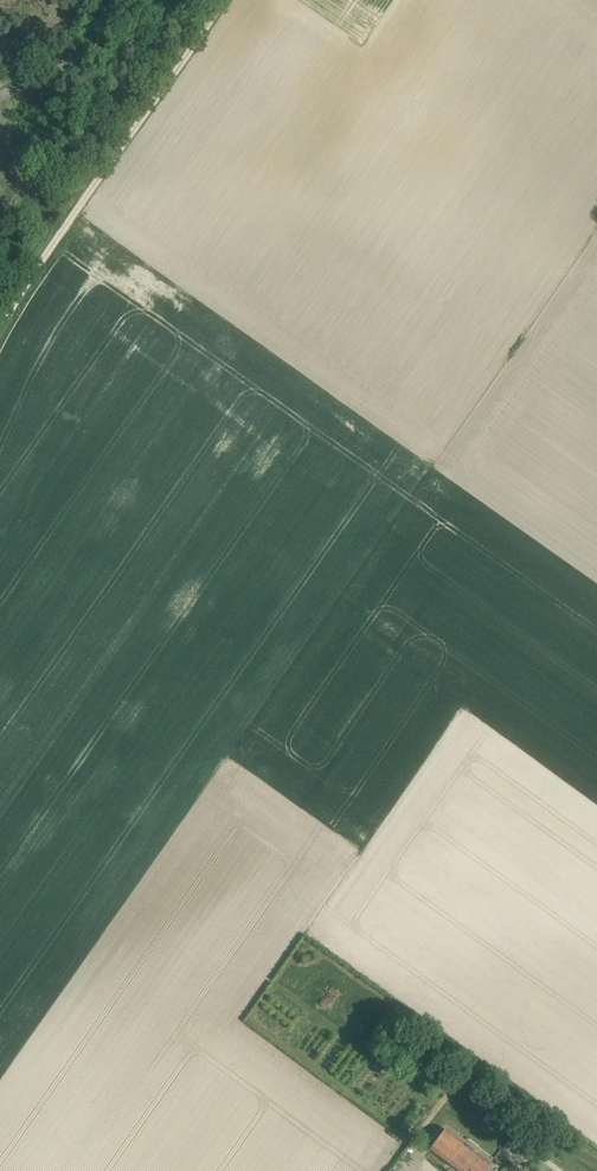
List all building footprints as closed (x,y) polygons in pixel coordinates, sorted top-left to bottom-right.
[(401,1052),(412,1061),(420,1051),(410,1042),(401,1052)] [(444,1130),(430,1149),(459,1170),(485,1170),(490,1165),(444,1130)]
